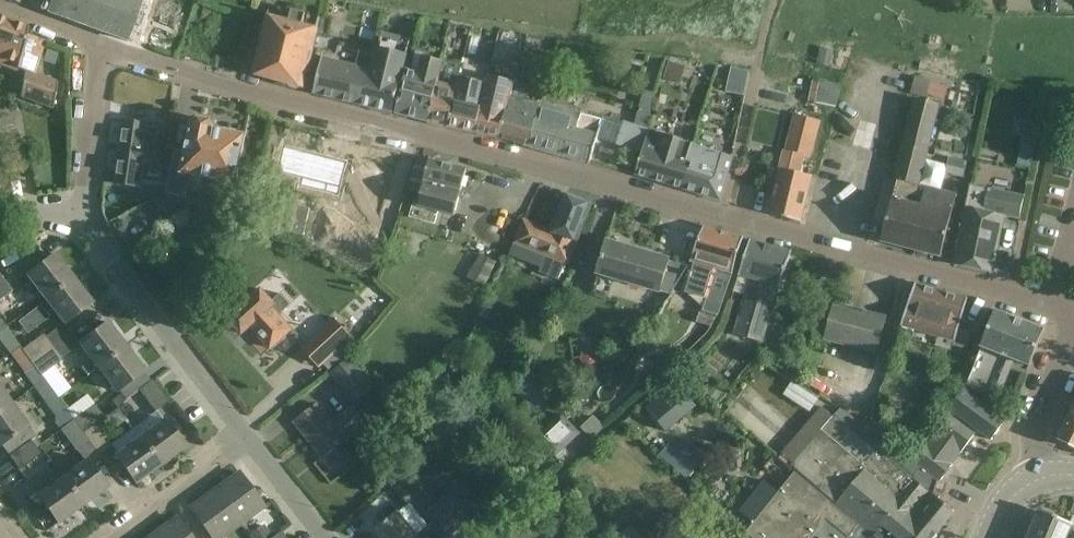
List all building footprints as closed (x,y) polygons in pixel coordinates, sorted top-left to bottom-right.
[(46,12),(127,41),(142,0),(141,0),(50,0),(46,12)] [(305,14),(292,11),(289,22),(267,17),(252,75),(303,89),(319,30),(302,26),(305,14)] [(35,73),(45,42),(26,35),(28,27),(7,20),(0,17),(0,65),(17,72),(18,68),(25,71),(21,97),(50,108),(56,81),(35,73)] [(319,73),(313,94),(362,106),(377,47),(376,46),(370,70),(366,69),(344,64),(322,59),(319,73)] [(377,47),(362,106),(392,113),(400,80),(401,81),(408,54),(377,47)] [(820,48),(816,64),(829,67),(833,51),(820,48)] [(507,104),(499,139),(530,147),(541,103),(540,102),(539,103),(526,101),(538,57),(523,53),(521,52),(519,61),(510,98),(508,98),(507,104)] [(395,114),(429,123),(437,83),(438,79),(442,61),(422,56),(413,54),(409,71),(406,70),(395,114)] [(486,83),(475,133),(499,139),(507,104),(508,98),(510,98),(519,61),(493,55),(491,65),(488,76),(486,83)] [(460,70),(447,127),(475,133),(488,76),(490,65),(463,59),(461,66),(460,70)] [(429,123),(447,127),(460,70),(461,66),(442,61),(438,79),(437,83),(429,123)] [(669,61),(664,79),(676,82),(682,65),(669,61)] [(732,67),(726,91),(744,95),(749,70),(732,67)] [(915,76),(910,94),(922,97),(927,79),(915,76)] [(813,79),(809,103),(830,107),(836,108),(842,85),(813,79)] [(617,142),(642,151),(648,132),(648,129),(652,115),(650,114),(655,93),(643,90),(634,126),(623,123),(623,125),(617,142)] [(940,105),(915,99),(894,181),(897,181),(881,243),(940,257),(956,195),(920,186),(940,105)] [(541,103),(530,147),(588,164),(594,143),(596,136),(617,142),(623,125),(541,103)] [(820,123),(795,116),(790,134),(789,133),(770,215),(801,223),(813,178),(799,174),(804,155),(810,157),(820,123)] [(211,122),(199,120),(192,124),(187,152),(176,150),(168,196),(232,207),(245,136),(215,131),(216,128),(211,122)] [(169,126),(123,121),(115,184),(137,187),(138,181),(147,182),(149,166),(163,168),(166,149),(166,148),(169,126)] [(649,129),(648,129),(648,132),(642,151),(635,175),(683,190),(692,163),(686,162),(692,145),(648,132),(649,129)] [(334,150),(308,144),(306,151),(283,146),(277,172),(299,178),(297,186),(337,196),(345,161),(332,158),(334,150)] [(733,157),(692,145),(686,162),(692,163),(683,190),(719,201),(733,157)] [(18,151),(3,154),(6,172),(21,169),(18,151)] [(424,181),(418,206),(455,215),(461,190),(467,169),(429,160),(424,181)] [(341,219),(370,229),(390,172),(361,161),(341,219)] [(1024,197),(970,186),(953,265),(993,273),(1004,217),(1019,219),(1024,197)] [(565,263),(568,263),(583,225),(591,205),(564,195),(551,231),(536,225),(524,221),(522,226),(510,257),(523,262),(528,249),(545,255),(539,272),(559,280),(565,263)] [(258,197),(252,224),(304,235),(310,208),(258,197)] [(703,227),(690,262),(682,287),(708,295),(709,292),(724,297),(732,275),(743,238),(703,227)] [(791,252),(750,241),(734,291),(745,294),(732,334),(762,344),(779,288),(781,289),(791,252)] [(669,261),(607,242),(598,273),(660,291),(669,261)] [(45,300),(72,279),(54,256),(55,255),(54,255),(26,276),(45,300)] [(472,278),(485,285),(497,263),(484,256),(472,278)] [(11,291),(0,276),(0,300),(11,291)] [(46,301),(18,322),(27,334),(49,317),(46,313),(51,308),(63,323),(74,315),(91,302),(90,301),(89,302),(72,279),(45,300),(46,301)] [(929,334),(941,292),(915,284),(903,327),(929,334)] [(245,305),(229,320),(242,335),(250,327),(270,349),(286,334),(292,330),(278,315),(283,310),(289,304),(280,294),(274,299),(272,301),(262,290),(245,305)] [(941,292),(929,334),(954,340),(952,346),(966,349),(972,326),(960,323),(967,299),(941,292)] [(803,303),(797,323),(811,327),(817,308),(803,303)] [(856,313),(834,308),(826,340),(876,353),(885,318),(864,313),(863,319),(855,317),(856,313)] [(6,327),(17,319),(11,311),(0,319),(0,320),(6,327)] [(981,347),(980,348),(982,349),(1005,357),(1008,358),(1014,361),(1029,366),(1043,330),(1019,320),(995,311),(987,331),(981,347)] [(334,318),(305,345),(329,370),(344,357),(338,351),(343,346),(352,337),(334,318)] [(27,339),(15,323),(7,328),(20,345),(27,339)] [(87,375),(98,367),(124,347),(107,325),(108,324),(107,323),(80,344),(91,359),(81,366),(87,375)] [(32,363),(53,348),(43,334),(22,350),(32,363)] [(962,371),(957,384),(968,389),(988,397),(998,401),(1014,361),(1008,358),(1005,357),(982,349),(980,348),(981,347),(976,345),(963,371),(962,371)] [(141,370),(124,347),(98,367),(116,391),(143,370),(142,369),(141,370)] [(53,348),(32,363),(33,365),(41,375),(62,360),(53,348)] [(905,353),(900,369),(913,373),(918,357),(905,353)] [(374,386),(352,358),(331,374),(354,402),(374,386)] [(925,360),(920,375),(933,379),(938,364),(925,360)] [(41,376),(41,375),(33,365),(24,372),(35,387),(44,380),(41,376)] [(54,394),(44,380),(35,387),(45,401),(54,394)] [(781,393),(808,409),(816,397),(789,380),(781,393)] [(167,402),(151,381),(138,391),(155,412),(167,402)] [(667,432),(697,406),(676,381),(646,407),(667,432)] [(714,384),(707,393),(717,401),(724,392),(714,384)] [(12,404),(0,388),(0,412),(12,404)] [(964,390),(933,432),(961,453),(977,430),(991,441),(1005,422),(1005,421),(964,390)] [(884,439),(867,427),(861,423),(831,402),(824,409),(833,417),(823,429),(811,419),(784,450),(796,461),(792,465),(875,537),(934,537),(954,511),(938,499),(940,496),(943,497),(947,485),(940,483),(941,481),(941,480),(913,460),(907,456),(884,439)] [(12,404),(0,412),(0,447),(28,426),(12,404)] [(74,421),(82,433),(103,417),(95,405),(74,421)] [(332,424),(317,405),(295,422),(323,458),(366,424),(353,408),(332,424)] [(57,414),(55,422),(60,429),(73,419),(65,408),(57,414)] [(1057,440),(1073,448),(1073,411),(1072,410),(1067,408),(1060,421),(1065,423),(1057,440)] [(897,445),(908,430),(897,422),(886,414),(875,429),(897,445)] [(539,438),(560,460),(567,453),(566,448),(580,434),(581,433),(562,415),(539,438)] [(82,433),(89,442),(98,454),(111,445),(95,423),(104,417),(103,417),(82,433)] [(163,420),(139,437),(159,465),(182,448),(183,449),(184,448),(163,420)] [(89,442),(82,433),(74,421),(60,430),(76,452),(89,442)] [(941,480),(961,453),(933,432),(914,458),(909,454),(907,456),(913,460),(941,480)] [(136,482),(159,465),(139,437),(115,455),(136,484),(137,483),(136,482)] [(41,454),(31,441),(10,456),(19,470),(41,454)] [(669,444),(659,455),(687,479),(699,464),(669,444)] [(55,469),(62,478),(82,505),(105,488),(105,489),(107,489),(85,460),(73,469),(67,460),(55,469)] [(413,463),(405,470),(415,482),(424,475),(413,463)] [(844,534),(854,521),(795,472),(779,492),(765,481),(740,512),(754,523),(747,532),(753,537),(849,537),(844,534)] [(214,491),(239,525),(263,507),(239,474),(214,491)] [(82,505),(62,478),(37,495),(58,524),(59,523),(58,522),(82,505)] [(458,486),(424,513),(432,523),(418,534),(399,511),(375,530),(381,537),(447,537),(478,513),(458,486)] [(214,491),(190,509),(212,537),(220,537),(239,525),(214,491)] [(1073,525),(1072,525),(1068,523),(1039,510),(1027,537),(1067,537),(1073,525)] [(152,536),(153,537),(190,537),(176,519),(152,536)] [(617,536),(620,537),(643,537),(628,524),(617,536)] [(249,535),(251,537),(272,537),(263,525),(249,535)]
